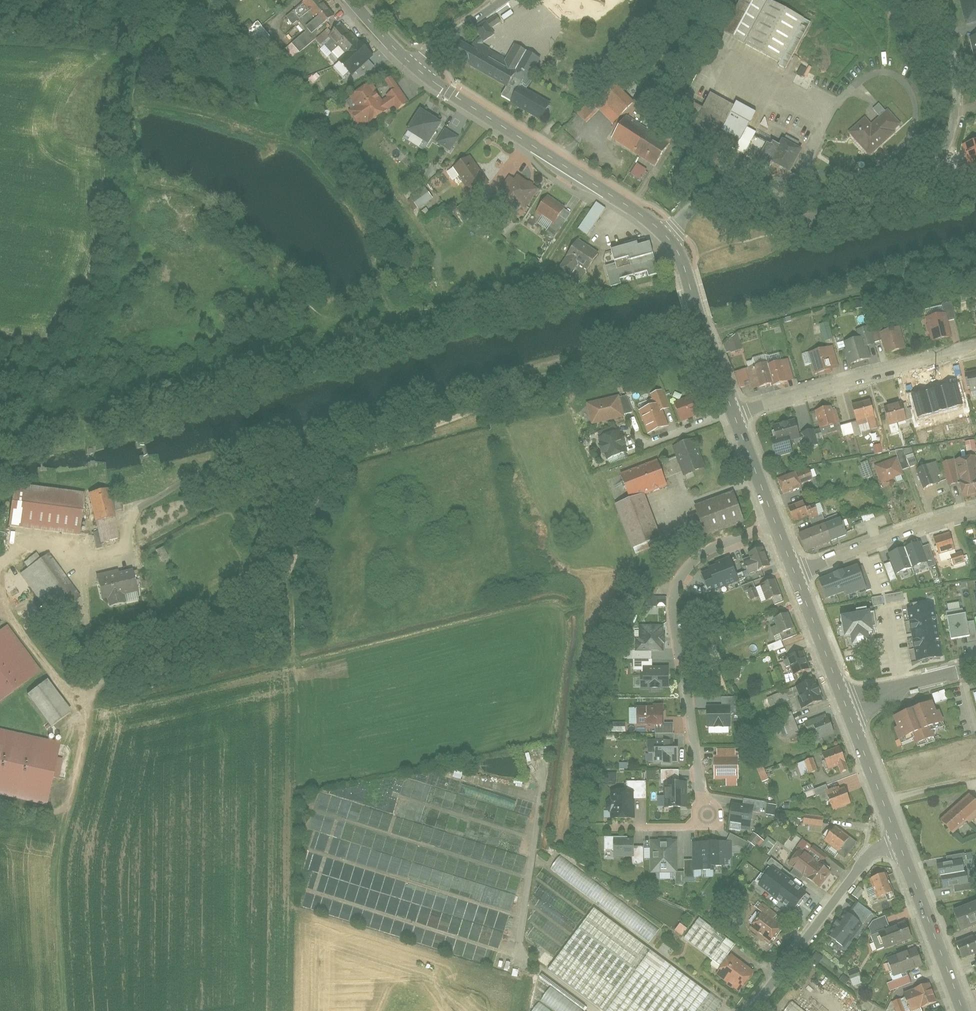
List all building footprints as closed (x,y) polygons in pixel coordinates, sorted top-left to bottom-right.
[(334,16),(320,0),(308,0),(293,13),(311,35),(334,16)] [(721,33),(779,63),(777,66),(785,70),(809,24),(766,1),(767,0),(738,0),(721,33)] [(966,25),(975,23),(975,4),(962,7),(966,25)] [(507,107),(541,126),(554,104),(524,87),(540,59),(514,45),(506,58),(483,45),(495,37),(490,30),(501,22),(497,17),(476,31),(479,38),(476,42),(472,49),(460,42),(451,58),(505,88),(499,98),(509,104),(507,107)] [(269,38),(256,21),(251,25),(248,21),(242,26),(258,46),(269,38)] [(353,76),(373,56),(342,24),(328,37),(346,54),(338,62),(353,76)] [(800,67),(796,74),(800,77),(804,70),(800,67)] [(409,102),(392,76),(385,80),(392,91),(383,97),(373,81),(349,97),(356,106),(348,111),(360,129),(394,106),(397,110),(409,102)] [(619,118),(634,103),(617,86),(602,101),(619,118)] [(789,172),(800,150),(782,141),(780,146),(773,143),(772,146),(755,138),(757,133),(749,129),(757,113),(736,102),(734,105),(710,93),(691,130),(769,169),(772,164),(789,172)] [(902,124),(888,109),(872,124),(864,116),(846,132),(870,158),(895,135),(893,133),(902,124)] [(429,144),(441,122),(419,110),(407,131),(429,144)] [(668,141),(626,116),(612,139),(654,164),(668,141)] [(449,151),(458,137),(444,129),(436,142),(449,151)] [(963,146),(969,168),(975,166),(975,142),(963,146)] [(490,185),(470,156),(451,169),(471,198),(490,185)] [(634,163),(629,174),(640,180),(646,169),(634,163)] [(522,217),(540,190),(517,175),(515,179),(510,176),(495,200),(522,217)] [(419,208),(432,199),(425,188),(411,198),(419,208)] [(554,224),(565,208),(548,196),(537,213),(554,224)] [(586,236),(604,208),(594,202),(576,229),(586,236)] [(599,253),(577,239),(558,268),(571,276),(578,265),(587,271),(599,253)] [(605,267),(611,288),(622,285),(621,280),(646,272),(647,278),(661,273),(651,242),(639,246),(637,243),(611,251),(615,264),(605,267)] [(946,313),(925,318),(931,343),(951,338),(946,313)] [(821,340),(831,339),(829,321),(819,323),(821,340)] [(841,343),(848,366),(871,359),(867,346),(875,344),(869,325),(855,329),(857,338),(841,343)] [(886,356),(907,349),(899,326),(878,332),(886,356)] [(727,353),(742,348),(737,335),(722,340),(727,353)] [(838,367),(832,346),(808,353),(814,374),(838,367)] [(794,380),(788,359),(769,364),(768,362),(736,372),(741,389),(749,387),(750,390),(773,383),(774,386),(794,380)] [(967,374),(971,393),(975,392),(975,372),(967,374)] [(653,405),(638,411),(647,435),(669,427),(663,411),(669,408),(662,390),(649,395),(653,405)] [(701,393),(674,403),(681,422),(708,412),(701,393)] [(943,393),(924,397),(929,416),(938,414),(938,411),(947,409),(943,393)] [(586,403),(591,426),(625,417),(619,395),(586,403)] [(870,399),(851,405),(857,425),(876,419),(870,399)] [(902,403),(884,409),(889,427),(907,421),(902,403)] [(830,407),(814,411),(820,430),(840,424),(836,410),(831,411),(830,407)] [(801,439),(795,419),(772,426),(776,437),(771,439),(776,456),(793,451),(790,442),(801,439)] [(804,430),(806,446),(815,445),(813,428),(804,430)] [(925,442),(934,438),(930,429),(920,433),(925,442)] [(626,451),(619,431),(598,438),(606,459),(626,451)] [(682,473),(684,476),(705,468),(695,439),(673,446),(678,458),(658,465),(664,479),(682,473)] [(882,451),(880,443),(871,445),(873,453),(882,451)] [(955,460),(963,499),(975,496),(975,457),(975,456),(955,460)] [(897,458),(874,466),(881,483),(903,475),(897,458)] [(615,505),(632,549),(662,538),(645,495),(666,487),(664,479),(658,465),(656,461),(620,474),(630,499),(615,505)] [(861,478),(870,476),(867,461),(858,463),(861,478)] [(936,463),(917,470),(924,488),(939,483),(937,476),(941,475),(936,463)] [(796,472),(778,479),(783,493),(801,487),(799,483),(812,478),(809,470),(797,474),(796,472)] [(83,494),(15,485),(9,526),(78,536),(83,494)] [(106,491),(85,495),(95,545),(116,541),(106,491)] [(744,521),(733,492),(695,507),(706,536),(744,521)] [(804,502),(788,507),(793,522),(809,517),(804,502)] [(684,516),(688,532),(696,530),(692,514),(684,516)] [(825,526),(799,535),(805,551),(831,542),(825,526)] [(954,549),(948,534),(933,539),(939,555),(954,549)] [(926,567),(934,564),(926,545),(920,547),(918,542),(886,553),(894,575),(925,564),(926,567)] [(162,546),(154,549),(159,561),(167,558),(162,546)] [(770,567),(763,549),(749,554),(751,562),(744,564),(748,575),(770,567)] [(965,562),(961,553),(950,557),(953,566),(965,562)] [(81,600),(49,556),(22,576),(54,620),(81,600)] [(702,574),(709,592),(738,581),(730,559),(717,564),(717,566),(709,569),(710,571),(702,574)] [(820,580),(826,599),(864,586),(858,567),(820,580)] [(132,573),(97,580),(102,605),(108,604),(110,611),(125,608),(123,601),(137,598),(132,573)] [(781,595),(776,580),(760,586),(766,601),(781,595)] [(884,602),(903,600),(902,592),(883,594),(884,602)] [(909,606),(920,664),(927,662),(926,659),(942,656),(940,645),(943,645),(941,636),(938,637),(935,624),(938,624),(937,616),(934,617),(932,606),(920,609),(919,604),(909,606)] [(963,609),(946,612),(951,638),(967,636),(963,609)] [(868,634),(864,611),(835,616),(838,636),(844,635),(846,648),(864,645),(862,635),(868,634)] [(797,637),(789,614),(773,619),(776,627),(771,629),(774,638),(780,635),(782,642),(797,637)] [(0,633),(0,696),(41,666),(11,625),(0,633)] [(635,653),(664,652),(664,626),(639,627),(640,640),(635,640),(635,653)] [(779,640),(766,645),(768,652),(782,647),(779,640)] [(810,669),(804,652),(787,658),(793,675),(810,669)] [(643,690),(668,690),(668,668),(643,668),(643,690)] [(780,668),(771,670),(774,682),(783,680),(780,668)] [(805,709),(824,701),(815,680),(796,688),(805,709)] [(52,681),(30,696),(51,726),(73,710),(52,681)] [(934,703),(947,699),(943,689),(930,694),(934,703)] [(933,703),(894,718),(898,728),(894,730),(898,740),(944,723),(940,712),(937,713),(933,703)] [(655,733),(674,733),(674,724),(664,724),(664,704),(654,704),(654,708),(637,708),(637,726),(654,725),(655,733)] [(706,706),(706,727),(730,727),(730,706),(706,706)] [(786,737),(797,733),(791,712),(780,715),(786,737)] [(819,741),(835,735),(828,717),(826,718),(825,714),(804,723),(808,735),(816,732),(819,741)] [(622,732),(622,722),(607,722),(607,732),(622,732)] [(61,744),(0,730),(0,795),(47,805),(61,744)] [(662,766),(678,765),(677,740),(674,741),(674,733),(655,733),(655,739),(647,740),(648,760),(652,759),(652,763),(662,763),(662,766)] [(848,770),(839,747),(822,754),(828,770),(837,766),(840,774),(848,770)] [(717,756),(714,756),(714,778),(726,778),(725,787),(739,787),(739,780),(739,756),(735,756),(735,750),(717,750),(717,756)] [(795,763),(799,776),(816,770),(811,757),(795,763)] [(760,782),(774,777),(772,771),(765,773),(761,763),(754,765),(760,782)] [(654,780),(654,771),(644,771),(644,780),(654,780)] [(600,773),(601,783),(614,782),(614,772),(600,773)] [(611,820),(635,819),(634,799),(646,799),(645,782),(625,782),(625,790),(611,790),(611,800),(607,800),(607,813),(611,813),(611,820)] [(664,782),(664,808),(688,808),(688,782),(664,782)] [(830,810),(850,804),(844,788),(839,790),(838,787),(829,790),(827,786),(814,790),(817,798),(825,794),(830,810)] [(969,794),(940,820),(953,834),(966,822),(969,825),(975,818),(975,801),(969,794)] [(740,830),(750,832),(753,806),(731,803),(729,824),(740,826),(740,830)] [(765,813),(773,815),(774,807),(767,805),(765,813)] [(825,841),(846,857),(856,843),(835,827),(825,841)] [(766,837),(764,841),(755,835),(749,842),(767,854),(775,842),(766,837)] [(634,858),(634,840),(613,840),(613,858),(634,858)] [(675,886),(684,885),(684,878),(684,872),(678,872),(677,840),(651,841),(652,874),(675,874),(675,886)] [(732,841),(693,841),(692,861),(684,861),(684,872),(684,878),(694,878),(694,871),(713,871),(713,867),(726,867),(726,860),(732,860),(732,841)] [(789,865),(820,889),(831,874),(800,850),(789,865)] [(662,931),(562,857),(553,869),(653,943),(662,931)] [(963,861),(937,865),(939,878),(942,877),(944,888),(969,884),(967,873),(965,874),(963,861)] [(793,911),(807,894),(773,868),(760,885),(793,911)] [(542,871),(539,876),(591,915),(588,919),(542,885),(537,892),(583,926),(580,930),(540,900),(536,906),(576,935),(573,939),(536,912),(532,918),(569,945),(565,950),(535,928),(530,934),(560,957),(556,962),(539,949),(534,955),(552,968),(550,971),(604,1010),(700,1010),(711,996),(594,910),(542,871)] [(892,894),(885,875),(869,881),(877,900),(892,894)] [(862,924),(871,913),(856,902),(847,913),(862,924)] [(953,912),(962,933),(975,926),(975,902),(953,912)] [(750,929),(770,944),(782,928),(774,922),(778,916),(762,905),(757,911),(761,913),(750,929)] [(861,925),(844,913),(827,936),(844,948),(861,925)] [(912,939),(906,922),(889,928),(885,917),(872,922),(868,928),(878,952),(912,939)] [(678,923),(672,931),(680,937),(686,929),(678,923)] [(956,943),(963,960),(975,954),(975,946),(972,936),(956,943)] [(922,966),(915,949),(887,960),(894,978),(922,966)] [(815,953),(810,961),(816,965),(821,957),(815,953)] [(754,972),(731,955),(717,976),(739,992),(754,972)] [(930,983),(903,994),(910,1010),(916,1010),(937,1002),(930,983)] [(552,988),(543,1001),(557,1010),(583,1010),(552,988)] [(792,1002),(785,1010),(803,1010),(792,1002)]
